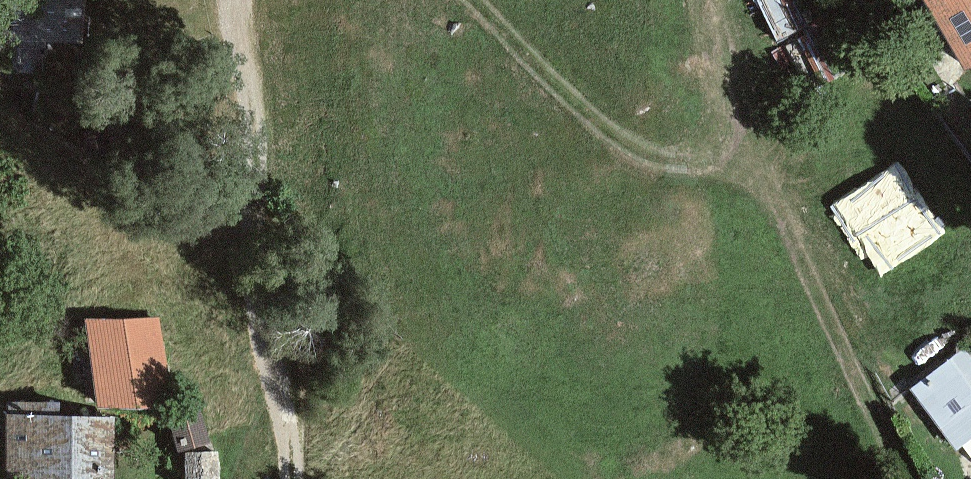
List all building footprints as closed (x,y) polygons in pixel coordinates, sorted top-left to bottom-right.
[(0,40),(75,44),(78,0),(2,0),(0,40)] [(956,84),(970,76),(970,0),(912,0),(956,84)] [(853,219),(885,267),(928,237),(896,190),(853,219)] [(155,318),(86,324),(94,411),(163,405),(155,318)] [(931,383),(970,431),(970,350),(931,383)] [(191,400),(156,410),(167,451),(202,442),(191,400)] [(1,420),(1,478),(106,478),(107,421),(1,420)] [(177,454),(177,478),(212,478),(212,454),(177,454)]
